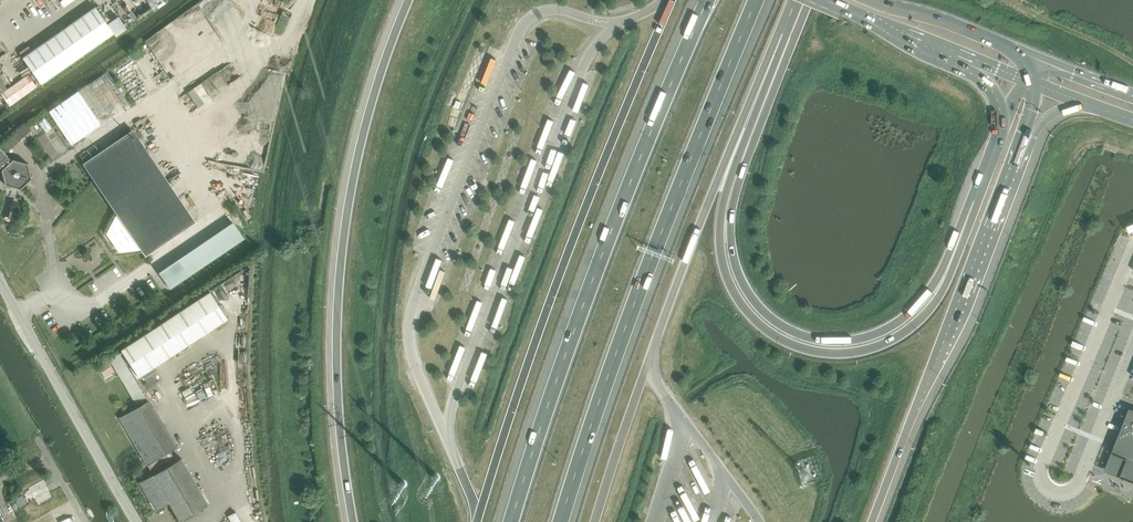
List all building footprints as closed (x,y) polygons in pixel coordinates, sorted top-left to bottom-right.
[(57,8),(63,4),(59,0),(51,0),(57,8)] [(95,6),(67,26),(86,52),(113,33),(95,6)] [(67,26),(49,38),(68,65),(86,52),(67,26)] [(49,38),(31,51),(50,78),(68,65),(49,38)] [(50,78),(31,51),(22,58),(41,84),(50,78)] [(72,96),(49,112),(71,146),(95,130),(72,96)] [(44,118),(39,122),(46,133),(52,129),(44,118)] [(132,132),(85,164),(119,214),(107,235),(117,250),(142,248),(145,253),(192,221),(132,132)] [(11,135),(5,141),(10,148),(17,142),(11,135)] [(11,160),(5,154),(0,148),(0,168),(2,169),(1,170),(5,185),(20,189),(31,178),(27,163),(12,159),(11,160)] [(170,289),(244,239),(233,223),(159,274),(170,289)] [(139,377),(228,318),(209,291),(121,349),(139,377)] [(114,371),(108,361),(98,367),(104,377),(114,371)] [(154,368),(143,376),(146,382),(158,374),(154,368)] [(154,377),(145,383),(148,388),(157,382),(154,377)] [(146,465),(178,446),(150,399),(119,417),(146,465)] [(1110,468),(1132,477),(1132,410),(1129,408),(1127,415),(1126,415),(1122,425),(1127,426),(1124,433),(1120,442),(1119,442),(1117,448),(1118,449),(1110,468)] [(210,504),(209,503),(182,457),(139,482),(155,511),(169,503),(179,521),(210,504)] [(236,511),(227,516),(231,521),(242,521),(236,511)]
